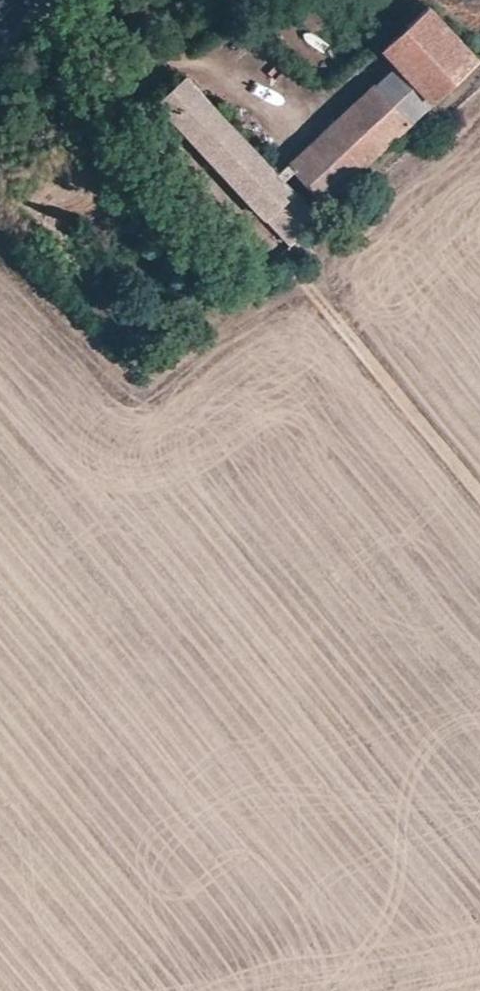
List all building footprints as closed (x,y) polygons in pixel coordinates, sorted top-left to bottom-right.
[(435,101),(479,61),(479,53),(465,37),(432,2),(385,46),(398,63),(435,101)] [(289,161),(326,201),(435,101),(398,63),(289,161)] [(158,102),(289,243),(320,216),(188,74),(158,102)]
